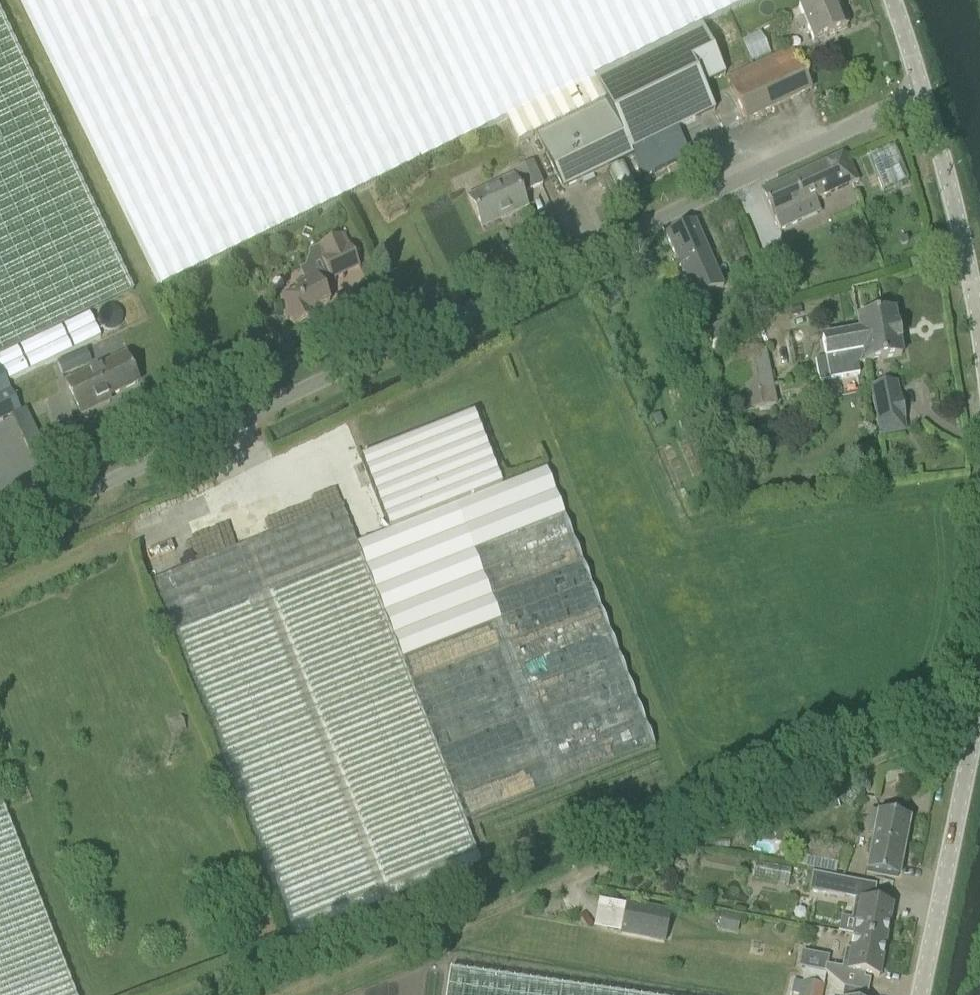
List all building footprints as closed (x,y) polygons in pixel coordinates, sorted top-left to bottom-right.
[(161,289),(507,120),(518,144),(537,135),(564,190),(632,157),(630,153),(678,129),(715,111),(702,86),(725,75),(702,28),(594,81),(592,78),(751,0),(21,0),(161,289)] [(795,22),(799,31),(808,28),(814,42),(848,28),(836,0),(815,0),(799,7),(804,18),(795,22)] [(21,411),(7,382),(101,336),(89,312),(133,290),(0,16),(0,421),(21,411)] [(746,61),(769,54),(761,30),(738,38),(746,61)] [(727,80),(747,120),(812,89),(793,49),(727,80)] [(678,129),(630,153),(632,157),(643,178),(690,155),(680,134),(678,129)] [(848,154),(761,192),(769,210),(773,219),(775,218),(781,232),(822,214),(816,201),(842,190),(860,182),(849,156),(848,154)] [(515,171),(525,192),(541,185),(532,164),(515,171)] [(469,199),(483,228),(527,208),(513,179),(469,199)] [(694,222),(667,235),(696,300),(723,288),(694,222)] [(316,248),(332,280),(360,267),(349,244),(346,246),(341,236),(316,248)] [(280,300),(294,327),(311,319),(308,313),(330,302),(317,274),(296,285),(299,291),(280,300)] [(800,306),(790,309),(792,318),(803,315),(800,306)] [(864,352),(867,363),(902,356),(894,313),(857,320),(860,333),(861,333),(865,352),(864,352)] [(736,318),(714,328),(720,341),(742,331),(736,318)] [(816,361),(820,383),(860,375),(858,365),(867,363),(864,352),(865,352),(861,333),(860,333),(822,340),(826,359),(816,361)] [(57,365),(63,377),(92,364),(86,351),(57,365)] [(724,361),(734,414),(776,406),(765,351),(738,356),(738,358),(724,361)] [(67,384),(82,415),(111,401),(109,398),(139,383),(126,356),(67,384)] [(870,387),(879,438),(906,433),(904,421),(906,421),(902,398),(900,398),(897,382),(870,387)] [(208,559),(152,580),(293,939),(482,864),(465,821),(652,747),(543,470),(503,486),(474,413),(361,458),(390,530),(357,543),(342,506),(290,526),(208,559)] [(180,715),(169,719),(175,735),(186,731),(180,715)] [(3,804),(0,805),(0,994),(76,994),(3,804)] [(875,828),(866,871),(878,874),(898,877),(909,818),(890,814),(878,812),(875,828)] [(805,868),(835,873),(840,849),(809,843),(805,868)] [(756,865),(754,877),(777,881),(776,885),(788,887),(791,871),(756,865)] [(809,891),(844,897),(847,881),(812,874),(809,891)] [(854,907),(851,921),(855,921),(852,935),(886,942),(893,906),(873,903),(859,900),(857,908),(854,907)] [(620,936),(664,944),(671,912),(626,904),(620,936)] [(721,913),(717,930),(737,934),(741,917),(721,913)] [(826,965),(824,972),(844,988),(849,989),(868,993),(871,979),(865,978),(866,974),(879,977),(886,942),(852,935),(850,950),(846,949),(844,961),(847,962),(846,969),(842,969),(826,965)] [(827,974),(805,970),(802,982),(793,981),(791,994),(793,994),(823,994),(827,974)] [(450,972),(446,994),(614,994),(450,972)]
